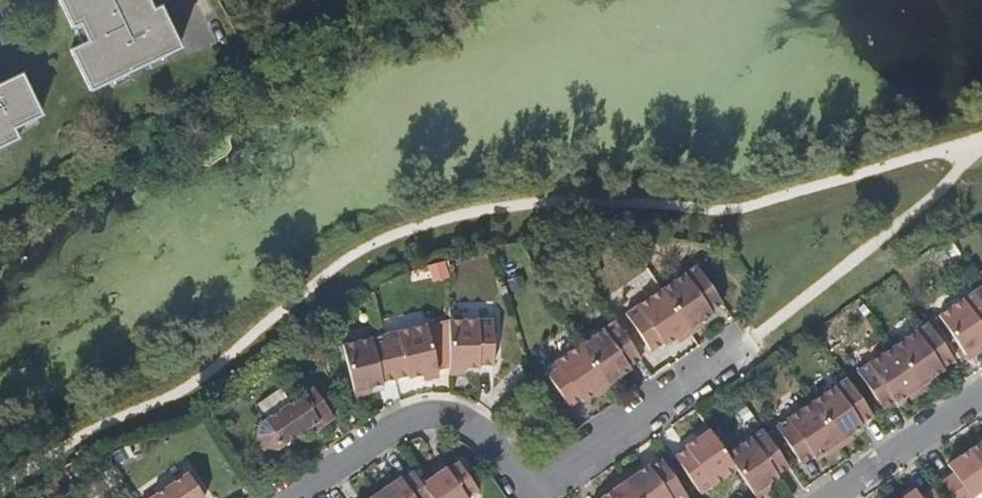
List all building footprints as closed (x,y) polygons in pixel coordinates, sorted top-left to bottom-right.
[(57,4),(55,5),(68,33),(75,30),(84,47),(67,56),(86,96),(176,54),(156,13),(149,16),(141,0),(55,0),(57,4)] [(13,144),(8,135),(36,121),(17,80),(0,88),(0,150),(13,144)] [(950,242),(944,247),(952,259),(959,255),(950,242)] [(447,275),(445,261),(430,265),(428,266),(433,280),(447,275)] [(699,265),(663,289),(690,329),(703,321),(715,313),(714,309),(725,303),(699,265)] [(525,288),(523,276),(506,280),(510,293),(525,288)] [(690,329),(663,289),(627,313),(653,351),(664,344),(666,345),(678,337),(690,329)] [(974,292),(937,316),(965,357),(979,347),(981,345),(981,303),(974,292)] [(451,322),(451,319),(428,325),(439,371),(451,368),(451,322)] [(617,320),(582,344),(609,384),(622,375),(633,368),(632,365),(643,357),(617,320)] [(690,329),(694,334),(706,326),(703,321),(690,329)] [(494,324),(451,322),(451,368),(451,371),(467,371),(480,371),(481,368),(494,369),(494,324)] [(944,367),(954,360),(928,322),(892,346),(919,386),(932,377),(945,369),(944,367)] [(428,325),(386,334),(396,379),(409,377),(410,378),(424,375),(439,371),(428,325)] [(682,342),(694,334),(690,329),(678,337),(682,342)] [(396,379),(386,334),(344,343),(355,391),(370,387),(384,384),(384,382),(396,379)] [(609,384),(582,344),(546,368),(572,406),(583,399),(584,400),(596,393),(609,384)] [(919,386),(892,346),(858,369),(884,408),(893,401),(895,403),(908,394),(919,386)] [(979,347),(965,357),(968,361),(981,352),(979,347)] [(439,371),(424,375),(424,381),(440,378),(439,371)] [(625,381),(622,375),(609,384),(612,389),(625,381)] [(919,386),(923,392),(936,383),(932,377),(919,386)] [(863,423),(872,416),(847,379),(811,403),(838,443),(852,433),(864,425),(863,423)] [(612,389),(609,384),(596,393),(599,398),(612,389)] [(911,399),(923,392),(919,386),(908,394),(911,399)] [(319,420),(323,425),(334,417),(314,387),(296,399),(287,387),(267,400),(264,399),(259,402),(258,404),(267,418),(259,424),(256,436),(264,449),(272,450),(282,444),(306,429),(319,420)] [(372,393),(370,387),(355,391),(356,397),(372,393)] [(838,443),(811,403),(776,426),(802,464),(812,456),(815,458),(826,451),(838,443)] [(526,413),(527,415),(538,408),(537,405),(526,413)] [(538,408),(527,415),(536,428),(547,421),(538,408)] [(310,434),(323,425),(319,420),(306,429),(310,434)] [(710,431),(706,425),(693,435),(696,440),(710,431)] [(776,475),(787,467),(761,429),(725,454),(738,472),(753,494),(766,485),(777,477),(776,475)] [(738,472),(725,454),(710,431),(696,440),(686,448),(687,448),(676,457),(702,495),(738,472)] [(838,443),(841,448),(854,439),(852,433),(838,443)] [(969,450),(981,468),(981,441),(969,450)] [(829,456),(841,448),(838,443),(826,451),(829,456)] [(133,456),(130,448),(113,453),(117,463),(133,456)] [(981,490),(981,468),(969,450),(947,464),(953,473),(941,481),(953,497),(971,497),(981,490)] [(635,497),(686,497),(687,497),(662,459),(650,467),(649,466),(637,474),(624,482),(635,497)] [(478,491),(458,463),(448,470),(447,469),(422,486),(431,497),(468,497),(478,491)] [(633,468),(621,477),(624,482),(637,474),(633,468)] [(204,497),(188,472),(150,497),(204,497)] [(413,473),(404,479),(402,477),(377,494),(380,497),(431,497),(422,486),(413,473)] [(624,482),(621,477),(609,485),(612,490),(624,482)] [(624,482),(612,490),(602,497),(601,497),(635,497),(624,482)] [(766,485),(753,494),(755,497),(757,497),(769,490),(766,485)]
